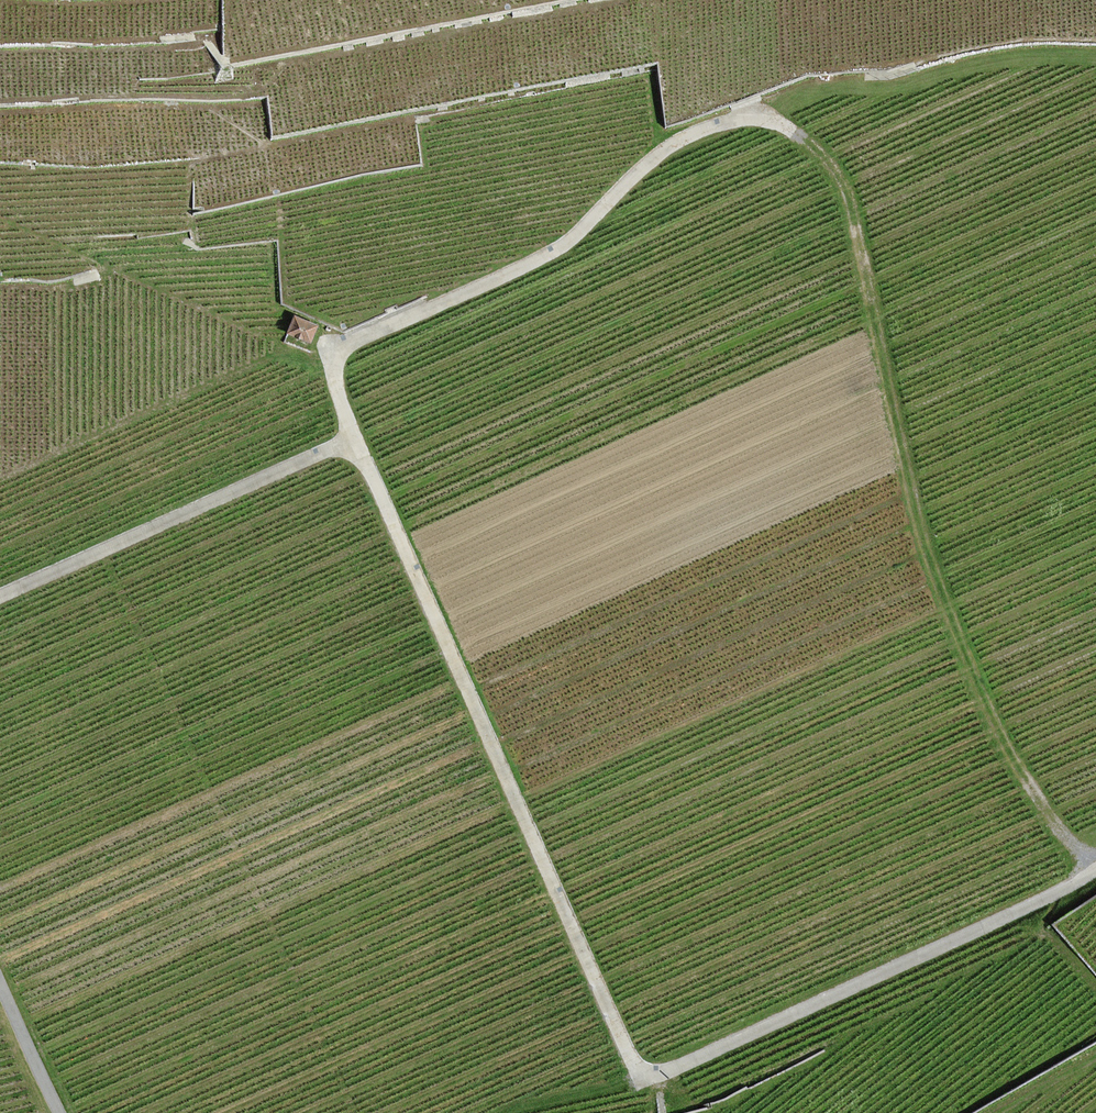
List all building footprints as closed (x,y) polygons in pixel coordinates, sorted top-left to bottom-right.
[(323,326),(296,315),(285,340),(313,351),(323,326)]
